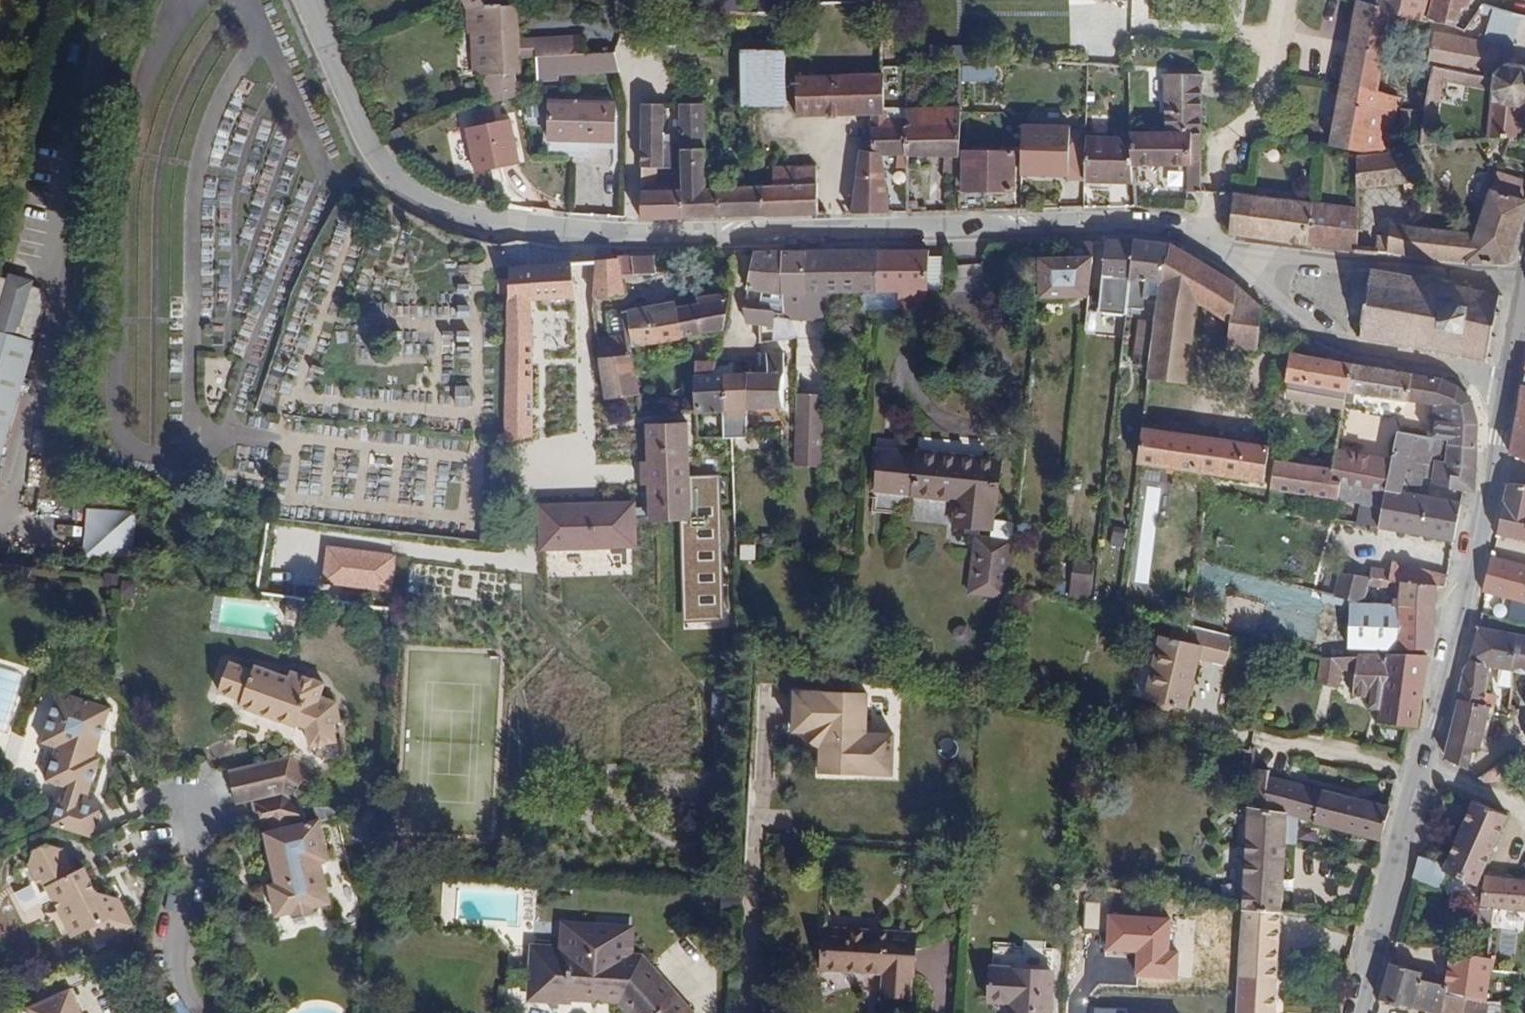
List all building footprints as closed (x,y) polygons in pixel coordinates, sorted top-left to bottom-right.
[(738,12),(739,0),(702,0),(702,11),(738,12)] [(1428,0),(1378,0),(1376,5),(1359,0),(1332,146),(1367,152),(1386,149),(1400,99),(1378,91),(1393,14),(1423,22),(1428,0)] [(1427,19),(1456,26),(1461,9),(1468,12),(1471,0),(1432,0),(1427,19)] [(516,38),(515,4),(508,4),(467,6),(469,32),(474,31),(477,74),(483,73),(491,102),(517,96),(511,72),(518,72),(517,58),(516,38)] [(1490,22),(1494,9),(1480,4),(1471,17),(1490,22)] [(1508,66),(1513,41),(1484,35),(1480,41),(1433,33),(1426,64),(1433,66),(1491,78),(1489,92),(1491,92),(1486,138),(1512,139),(1519,140),(1522,116),(1523,105),(1524,105),(1524,69),(1508,66)] [(585,55),(584,36),(516,38),(517,58),(536,56),(585,55)] [(785,107),(784,50),(739,51),(741,107),(785,107)] [(619,71),(615,53),(585,55),(536,56),(537,81),(557,80),(557,74),(619,71)] [(997,79),(997,65),(958,65),(960,80),(997,79)] [(1489,92),(1491,78),(1433,66),(1422,147),(1433,145),(1443,82),(1489,92)] [(883,114),(881,74),(796,78),(797,116),(870,115),(883,114)] [(1200,134),(1199,75),(1164,75),(1164,134),(1200,134)] [(539,115),(538,99),(519,101),(523,117),(539,115)] [(613,141),(614,103),(550,102),(550,139),(613,141)] [(663,140),(663,103),(642,103),(641,167),(657,167),(663,167),(663,140)] [(704,189),(703,104),(678,103),(679,140),(680,167),(681,218),(765,214),(764,202),(762,202),(761,186),(704,189)] [(959,154),(960,105),(907,108),(907,118),(907,126),(904,126),(905,153),(946,155),(945,173),(958,174),(959,154)] [(519,163),(509,119),(497,122),(493,106),(479,110),(482,125),(466,129),(476,172),(519,163)] [(905,153),(904,126),(907,126),(907,118),(884,117),(883,114),(870,115),(871,150),(859,151),(853,195),(852,202),(851,213),(889,213),(880,155),(898,155),(898,167),(905,168),(905,153)] [(1070,131),(1022,130),(1022,177),(1070,177),(1070,131)] [(1083,131),(1070,131),(1070,177),(1070,183),(1083,183),(1083,131)] [(1198,193),(1200,134),(1164,134),(1128,134),(1128,138),(1130,166),(1149,166),(1187,166),(1186,192),(1198,193)] [(1130,166),(1128,138),(1085,137),(1084,190),(1110,190),(1110,182),(1132,182),(1130,166)] [(680,167),(679,140),(663,140),(663,167),(680,167)] [(1436,181),(1432,148),(1357,156),(1356,189),(1372,188),(1420,183),(1436,181)] [(1012,190),(1012,152),(963,153),(963,190),(957,190),(955,212),(984,211),(985,191),(1012,190)] [(816,212),(815,165),(773,167),(773,185),(761,186),(762,202),(764,202),(765,214),(816,212)] [(1150,182),(1149,166),(1130,166),(1132,182),(1150,182)] [(681,218),(680,167),(663,167),(657,167),(656,191),(641,192),(641,217),(681,218)] [(656,191),(657,167),(641,167),(641,192),(656,191)] [(1524,204),(1524,182),(1497,172),(1476,233),(1426,230),(1390,224),(1389,239),(1388,253),(1430,260),(1506,264),(1524,204)] [(1437,189),(1436,181),(1420,183),(1421,191),(1437,189)] [(1357,253),(1359,209),(1233,193),(1229,234),(1357,253)] [(1127,301),(1134,239),(1107,238),(1102,284),(1109,285),(1107,299),(1127,301)] [(1159,299),(1166,243),(1134,239),(1127,301),(1126,307),(1142,308),(1143,297),(1159,299)] [(1388,253),(1389,239),(1377,239),(1376,255),(1388,253)] [(1088,297),(1094,240),(1068,241),(1069,256),(1038,257),(1039,298),(1088,297)] [(1198,301),(1203,264),(1170,243),(1166,243),(1159,299),(1156,319),(1150,364),(1148,378),(1188,383),(1198,301)] [(929,287),(930,249),(879,250),(878,292),(898,292),(898,309),(924,309),(929,287)] [(782,311),(782,250),(755,251),(747,289),(762,292),(761,302),(747,300),(747,308),(773,310),(782,311)] [(805,293),(806,250),(782,250),(782,311),(798,312),(798,318),(827,319),(828,293),(805,293)] [(878,292),(879,250),(806,250),(805,293),(828,293),(878,292)] [(668,271),(668,254),(632,256),(634,273),(638,273),(668,271)] [(634,273),(632,256),(595,258),(592,298),(625,294),(624,283),(623,274),(634,273)] [(576,297),(572,260),(508,265),(508,277),(508,291),(505,440),(534,435),(533,344),(531,300),(576,297)] [(1230,323),(1235,283),(1203,264),(1198,301),(1230,323)] [(1499,322),(1501,316),(1496,315),(1499,302),(1503,303),(1504,297),(1500,296),(1501,292),(1495,291),(1494,295),(1473,290),(1473,287),(1468,285),(1467,289),(1448,286),(1449,282),(1443,281),(1442,284),(1424,281),(1424,277),(1419,276),(1418,280),(1400,276),(1401,272),(1394,271),(1394,275),(1377,271),(1378,268),(1372,266),(1371,270),(1365,269),(1364,274),(1370,275),(1368,284),(1362,282),(1361,288),(1364,289),(1358,323),(1354,322),(1353,328),(1361,330),(1360,335),(1351,333),(1351,338),(1359,340),(1358,345),(1364,346),(1365,341),(1381,344),(1380,350),(1385,350),(1386,345),(1402,349),(1401,354),(1408,355),(1408,350),(1426,354),(1425,359),(1431,360),(1433,355),(1453,360),(1452,364),(1459,365),(1459,361),(1479,365),(1478,369),(1485,371),(1486,366),(1490,367),(1492,361),(1487,360),(1490,347),(1494,348),(1496,340),(1491,340),(1495,322),(1499,322)] [(49,292),(47,283),(43,280),(1,267),(0,269),(0,333),(34,343),(49,292)] [(639,282),(638,273),(634,273),(623,274),(624,283),(639,282)] [(508,291),(508,277),(497,277),(497,291),(508,291)] [(1257,352),(1262,307),(1235,283),(1230,323),(1227,347),(1257,352)] [(723,330),(731,291),(697,296),(698,303),(677,306),(682,338),(695,335),(723,330)] [(682,338),(677,306),(656,310),(655,304),(622,310),(627,334),(598,338),(600,357),(634,352),(634,346),(682,338)] [(772,326),(773,310),(747,308),(744,308),(747,323),(772,326)] [(1150,364),(1156,319),(1140,317),(1134,361),(1150,364)] [(717,360),(723,330),(695,335),(689,360),(697,360),(717,360)] [(34,343),(0,333),(0,457),(34,343)] [(826,349),(827,334),(819,334),(818,349),(826,349)] [(641,394),(634,352),(600,357),(607,399),(641,394)] [(784,407),(784,352),(766,352),(767,366),(768,372),(756,372),(747,372),(747,409),(784,407)] [(1347,391),(1353,363),(1290,353),(1283,398),(1343,407),(1344,402),(1347,391)] [(747,409),(747,372),(715,372),(717,360),(697,360),(695,374),(696,412),(722,410),(747,409)] [(1407,401),(1413,374),(1353,363),(1347,391),(1354,392),(1407,401)] [(1421,404),(1426,376),(1413,374),(1407,401),(1421,404)] [(1478,426),(1472,401),(1459,388),(1440,378),(1426,376),(1421,404),(1434,406),(1428,437),(1477,446),(1478,426)] [(468,407),(472,386),(450,382),(446,403),(468,407)] [(1522,386),(1510,454),(1524,459),(1524,386),(1522,386)] [(1352,403),(1354,392),(1347,391),(1344,402),(1352,403)] [(823,416),(824,396),(796,394),(795,415),(823,416)] [(747,437),(747,409),(722,410),(723,437),(747,437)] [(822,466),(823,416),(795,415),(795,465),(822,466)] [(692,519),(689,420),(647,423),(648,461),(649,485),(650,505),(633,505),(633,502),(543,505),(543,546),(635,544),(634,515),(650,515),(651,520),(692,519)] [(1264,482),(1269,447),(1142,427),(1137,463),(1264,482)] [(1474,491),(1477,446),(1428,437),(1397,432),(1391,461),(1385,489),(1396,491),(1403,492),(1410,461),(1425,463),(1434,465),(1432,483),(1450,488),(1474,491)] [(996,505),(1001,459),(975,456),(974,462),(962,461),(963,455),(921,451),(904,440),(882,438),(881,448),(876,448),(875,468),(879,470),(878,490),(914,493),(914,494),(957,499),(954,524),(991,528),(990,538),(975,537),(972,581),(1012,589),(1016,540),(1014,540),(1015,523),(993,520),(994,504),(996,505)] [(1385,489),(1391,461),(1335,450),(1332,468),(1329,481),(1341,483),(1385,491),(1385,489)] [(1329,481),(1332,468),(1275,459),(1270,490),(1337,499),(1341,483),(1329,481)] [(648,461),(640,461),(641,485),(649,485),(648,461)] [(1420,495),(1425,463),(1410,461),(1403,492),(1420,495)] [(1383,500),(1385,491),(1341,483),(1337,499),(1360,504),(1381,508),(1383,500)] [(1506,483),(1496,535),(1524,541),(1524,485),(1506,483)] [(1394,502),(1396,491),(1385,489),(1385,491),(1383,500),(1394,502)] [(1454,540),(1460,503),(1420,495),(1403,492),(1396,491),(1394,502),(1383,500),(1381,508),(1378,527),(1454,540)] [(1378,527),(1381,508),(1360,504),(1356,522),(1378,527)] [(136,513),(86,508),(81,558),(132,562),(136,513)] [(394,557),(327,549),(324,583),(390,591),(394,557)] [(1332,569),(1336,554),(1324,550),(1318,570),(1332,569)] [(1491,556),(1483,591),(1508,598),(1523,602),(1524,603),(1524,565),(1491,556)] [(1447,575),(1393,562),(1389,572),(1385,572),(1386,569),(1371,567),(1369,578),(1400,582),(1438,585),(1445,585),(1447,575)] [(1092,585),(1094,565),(1074,563),(1072,583),(1092,585)] [(1364,603),(1369,578),(1338,573),(1334,595),(1364,603)] [(1007,598),(1009,590),(1011,591),(1012,589),(972,581),(970,594),(1007,598)] [(1433,650),(1438,585),(1400,582),(1399,604),(1364,603),(1351,602),(1348,649),(1433,650)] [(1132,612),(1133,601),(1119,598),(1117,611),(1132,612)] [(1519,621),(1523,602),(1508,598),(1504,618),(1519,621)] [(1205,629),(1207,617),(1190,614),(1189,625),(1205,629)] [(1187,708),(1200,657),(1227,664),(1234,637),(1205,629),(1189,625),(1174,622),(1170,637),(1162,634),(1146,698),(1158,702),(1162,707),(1167,708),(1175,705),(1187,708)] [(1511,671),(1515,633),(1479,627),(1470,658),(1463,670),(1456,698),(1460,700),(1482,705),(1485,693),(1491,667),(1499,669),(1511,671)] [(1515,633),(1511,671),(1524,673),(1524,635),(1515,633)] [(1418,728),(1428,656),(1389,653),(1358,653),(1358,655),(1356,671),(1353,696),(1373,699),(1372,708),(1382,710),(1380,723),(1418,728)] [(1356,671),(1358,655),(1342,656),(1341,669),(1356,671)] [(1341,669),(1342,656),(1320,657),(1318,684),(1339,687),(1341,669)] [(321,701),(326,688),(294,676),(291,682),(257,669),(255,673),(231,664),(220,694),(243,703),(241,710),(298,732),(299,729),(308,733),(312,751),(337,746),(334,730),(342,727),(338,707),(321,701)] [(1509,686),(1511,671),(1499,669),(1498,685),(1509,686)] [(900,763),(902,736),(874,734),(877,694),(805,689),(802,729),(819,730),(829,742),(827,771),(872,774),(873,761),(900,763)] [(44,824),(83,837),(92,808),(68,800),(72,791),(79,793),(91,757),(84,754),(81,753),(83,745),(86,747),(99,707),(47,690),(31,741),(45,746),(35,780),(60,788),(57,796),(53,795),(44,824)] [(1492,714),(1496,696),(1485,693),(1482,705),(1488,707),(1486,713),(1492,714)] [(1478,748),(1486,713),(1488,707),(1482,705),(1460,700),(1446,758),(1468,770),(1473,747),(1478,748)] [(292,801),(309,772),(290,759),(260,766),(267,798),(281,795),(292,801)] [(899,776),(900,763),(873,761),(872,774),(899,776)] [(1507,779),(1503,762),(1479,777),(1481,785),(1507,779)] [(267,798),(260,766),(230,772),(237,804),(250,802),(267,798)] [(1390,805),(1268,775),(1268,770),(1250,768),(1248,807),(1299,820),(1380,841),(1390,805)] [(330,862),(321,824),(338,820),(337,811),(304,808),(292,801),(281,795),(267,798),(250,802),(257,831),(262,830),(275,884),(268,886),(275,917),(294,912),(296,920),(314,915),(312,909),(331,904),(322,864),(330,862)] [(1477,885),(1508,816),(1472,800),(1444,863),(1418,857),(1413,878),(1440,889),(1448,873),(1477,885)] [(1281,912),(1285,836),(1296,839),(1299,820),(1248,807),(1242,909),(1281,912)] [(92,892),(81,871),(67,867),(58,850),(42,845),(28,853),(22,866),(30,883),(26,886),(36,906),(46,900),(67,939),(79,933),(84,930),(92,944),(126,927),(113,900),(92,892)] [(1484,876),(1481,905),(1524,911),(1524,881),(1484,876)] [(1163,909),(1165,897),(1150,895),(1149,907),(1163,909)] [(1281,912),(1242,909),(1237,1012),(1276,1012),(1281,912)] [(1495,956),(1501,913),(1492,912),(1488,955),(1495,956)] [(575,952),(631,956),(634,927),(559,920),(558,948),(575,949),(575,952)] [(912,995),(916,934),(826,929),(823,968),(881,972),(880,993),(912,995)] [(92,944),(84,930),(79,933),(86,947),(92,944)] [(643,956),(631,956),(575,952),(575,949),(558,948),(534,946),(530,999),(572,1002),(573,998),(620,1001),(631,1012),(693,1012),(643,956)] [(1487,1001),(1491,970),(1494,970),(1495,956),(1488,955),(1448,948),(1444,986),(1443,993),(1465,999),(1487,1001)] [(1444,986),(1421,980),(1422,973),(1390,963),(1380,999),(1435,1012),(1463,1012),(1465,999),(1443,993),(1444,986)] [(1053,972),(991,968),(990,1000),(1011,1002),(1010,1012),(1051,1012),(1053,972)] [(64,990),(61,992),(55,979),(22,991),(27,1005),(23,1007),(25,1012),(73,1012),(64,990)] [(1487,1001),(1465,999),(1463,1012),(1485,1012),(1487,1001)] [(1501,1002),(1489,1000),(1488,1012),(1500,1012),(1501,1002)] [(1098,1005),(1076,1004),(1076,1012),(1098,1012),(1098,1005)]
